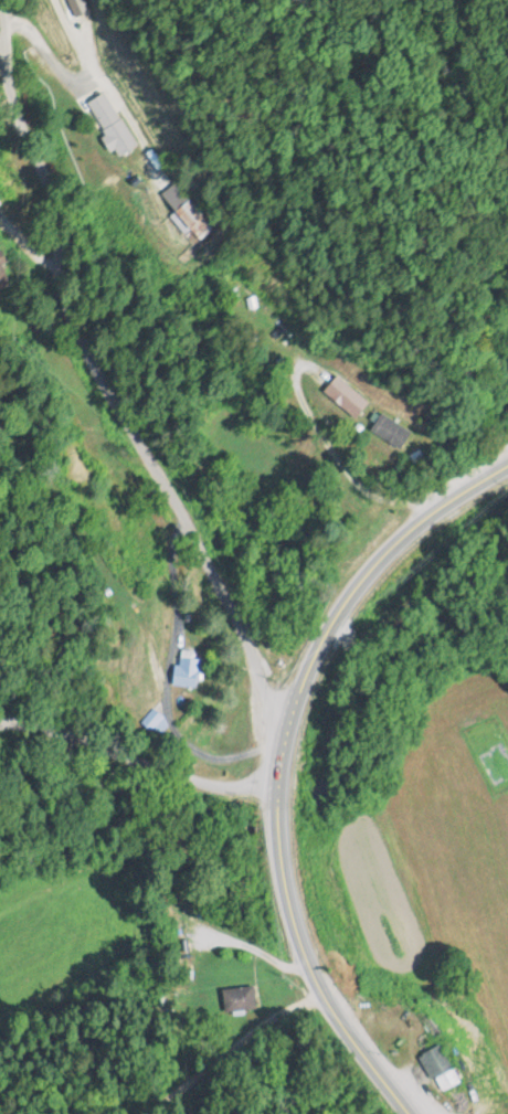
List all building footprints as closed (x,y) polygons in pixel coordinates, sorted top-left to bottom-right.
[(82,103),(113,157),(134,145),(104,91),(82,103)] [(173,211),(167,216),(183,234),(203,216),(174,183),(159,195),(173,211)] [(10,283),(0,254),(0,286),(10,283)] [(365,403),(336,375),(320,391),(349,420),(365,403)] [(364,430),(393,451),(406,433),(378,412),(364,430)] [(175,652),(170,685),(192,688),(197,655),(175,652)] [(164,726),(151,710),(138,720),(151,736),(164,726)] [(221,987),(222,1011),(253,1011),(253,987),(221,987)] [(449,1068),(435,1044),(415,1056),(430,1080),(449,1068)]
